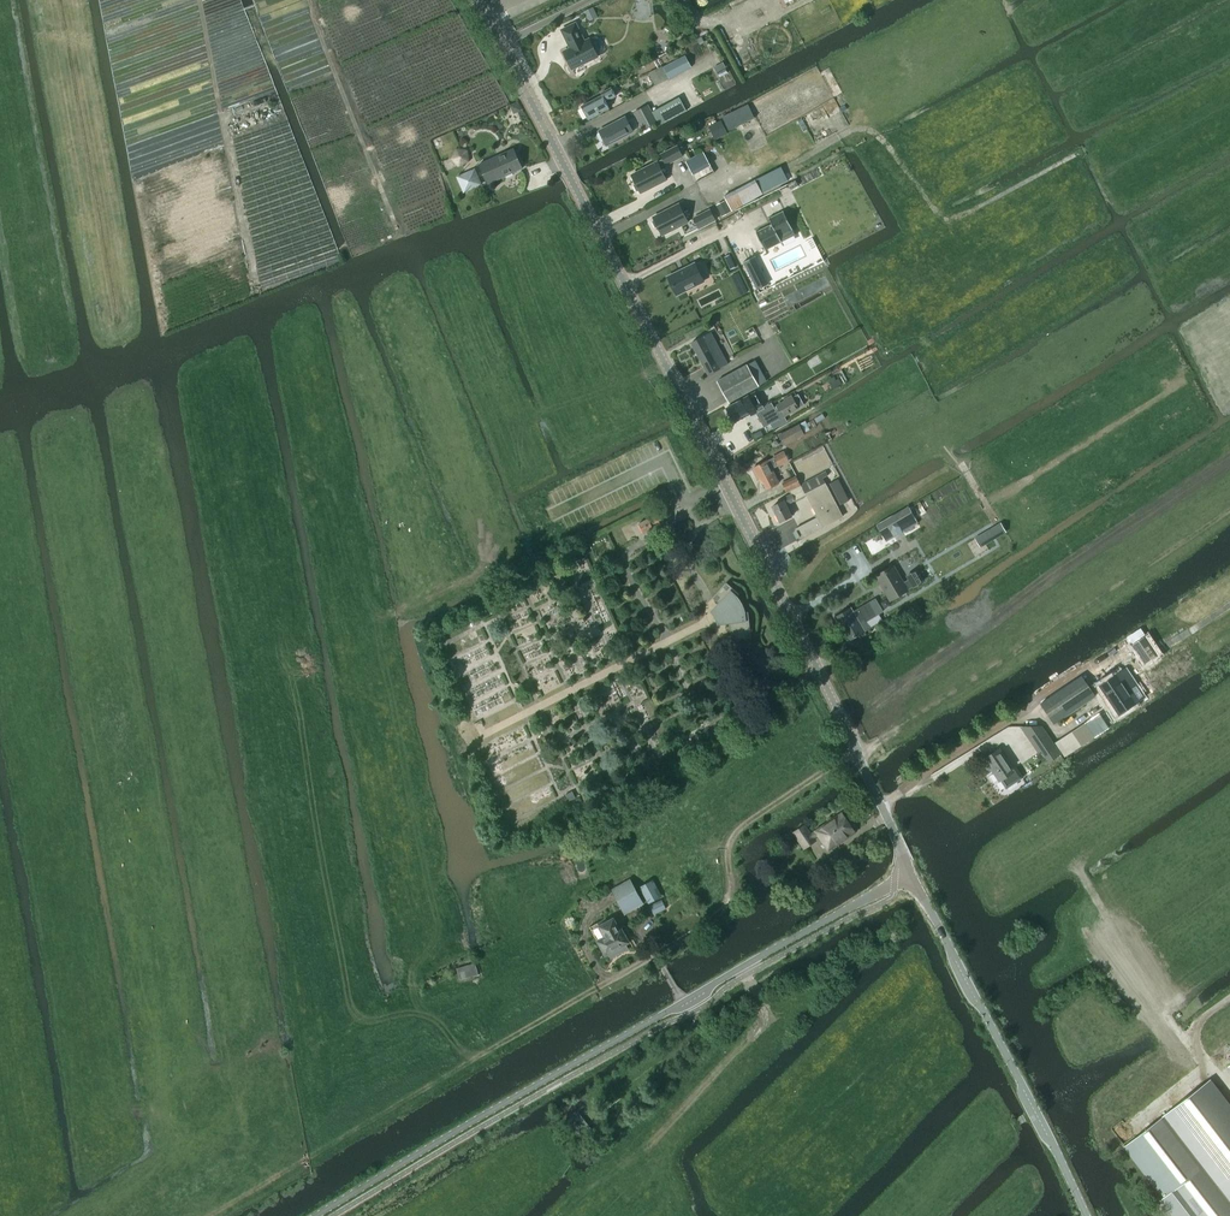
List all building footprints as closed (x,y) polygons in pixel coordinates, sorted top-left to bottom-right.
[(593,7),(584,12),(587,18),(596,14),(593,7)] [(576,23),(561,30),(570,49),(564,52),(572,69),(598,56),(589,38),(585,40),(576,23)] [(669,79),(691,67),(690,64),(685,56),(663,68),(669,79)] [(588,120),(609,108),(606,102),(616,97),(611,88),(601,94),(602,96),(581,107),(588,120)] [(642,131),(657,123),(648,105),(633,112),(642,131)] [(625,118),(600,131),(600,132),(598,134),(597,136),(599,141),(602,141),(604,140),(607,145),(633,132),(625,118)] [(678,146),(661,155),(663,159),(666,165),(683,157),(678,146)] [(459,167),(469,162),(468,150),(456,149),(451,159),(459,167)] [(488,184),(522,169),(513,149),(479,165),(488,184)] [(703,152),(686,162),(693,176),(711,166),(703,152)] [(663,159),(632,175),(636,183),(634,185),(636,191),(640,191),(641,193),(666,180),(660,167),(666,165),(663,159)] [(463,193),(482,185),(475,169),(456,177),(463,193)] [(730,212),(763,195),(755,180),(722,197),(730,212)] [(680,205),(653,218),(654,219),(653,222),(655,228),(658,228),(662,235),(688,222),(680,205)] [(699,229),(715,221),(710,209),(693,218),(699,229)] [(756,232),(765,251),(766,251),(766,250),(779,243),(779,244),(780,244),(779,243),(794,235),(795,236),(783,211),(782,211),(783,212),(770,219),(769,218),(772,225),(757,232),(756,232)] [(743,262),(743,263),(744,263),(757,289),(768,284),(755,257),(756,257),(755,256),(743,262)] [(704,282),(695,264),(668,278),(678,296),(704,282)] [(708,375),(728,364),(711,333),(692,343),(708,375)] [(729,402),(765,382),(753,361),(717,381),(729,402)] [(833,389),(839,386),(834,378),(828,381),(833,389)] [(760,403),(754,392),(727,408),(734,421),(749,413),(751,417),(756,414),(764,428),(771,423),(773,426),(781,422),(779,419),(784,416),(797,408),(804,404),(798,394),(792,398),(778,406),(779,407),(775,410),(771,403),(764,407),(761,402),(760,403)] [(799,426),(782,434),(787,444),(804,435),(803,434),(810,430),(806,422),(799,426)] [(778,466),(788,461),(784,452),(768,461),(753,468),(759,480),(762,479),(767,489),(779,483),(771,469),(778,465),(778,466)] [(796,528),(795,531),(799,538),(801,539),(823,528),(823,527),(843,516),(823,478),(828,475),(826,472),(803,484),(802,487),(817,517),(796,528)] [(787,492),(801,485),(796,476),(782,483),(787,492)] [(841,505),(849,501),(838,480),(829,484),(841,505)] [(780,522),(792,516),(786,505),(795,501),(792,494),(782,499),(783,502),(772,507),(780,522)] [(898,526),(902,532),(918,523),(909,508),(878,526),(882,533),(883,535),(898,526)] [(653,528),(662,523),(659,515),(649,520),(653,528)] [(653,528),(649,520),(649,519),(639,524),(644,534),(653,529),(653,528)] [(980,536),(985,544),(1005,532),(1000,524),(980,536)] [(963,540),(951,547),(951,549),(956,556),(957,558),(969,550),(963,540)] [(940,566),(956,556),(951,549),(935,558),(940,566)] [(876,576),(890,601),(908,591),(907,590),(912,587),(913,588),(924,582),(917,569),(906,576),(908,580),(903,583),(893,566),(876,576)] [(727,583),(713,598),(720,604),(718,606),(719,606),(727,621),(727,622),(729,622),(731,640),(751,638),(748,612),(746,612),(745,611),(745,609),(744,608),(744,607),(743,606),(743,604),(742,603),(741,602),(741,601),(740,600),(739,598),(738,597),(738,596),(739,594),(727,583)] [(851,608),(835,617),(849,641),(870,628),(866,621),(883,611),(875,599),(853,612),(851,608)] [(887,599),(881,603),(884,609),(890,605),(887,599)] [(1144,635),(1132,643),(1144,660),(1156,652),(1144,635)] [(1054,724),(1095,697),(1074,666),(1074,665),(1033,693),(1041,705),(1041,704),(1054,724)] [(1104,682),(1122,710),(1141,698),(1131,683),(1134,681),(1125,668),(1104,682)] [(1064,757),(1103,732),(1093,717),(1055,743),(1064,757)] [(1061,754),(1042,726),(1020,727),(1038,753),(1041,751),(1048,762),(1061,754)] [(999,749),(985,759),(999,781),(1000,780),(1007,790),(1024,778),(1017,768),(1013,770),(999,749)] [(572,791),(565,794),(568,801),(576,798),(572,791)] [(828,850),(855,832),(842,813),(815,831),(828,850)] [(806,846),(813,841),(804,827),(796,832),(806,846)] [(626,914),(643,904),(630,880),(612,889),(626,914)] [(649,904),(662,897),(653,880),(640,887),(649,904)] [(654,915),(666,908),(662,899),(649,906),(654,915)] [(603,920),(591,927),(605,955),(609,953),(611,958),(628,949),(625,944),(629,942),(621,926),(619,927),(614,917),(604,922),(603,920)] [(456,969),(460,981),(478,975),(475,963),(456,969)] [(1168,1112),(1209,1164),(1207,1165),(1229,1195),(1229,1108),(1209,1082),(1168,1112)] [(584,1138),(593,1131),(578,1112),(569,1119),(584,1138)] [(1131,1140),(1123,1147),(1124,1147),(1140,1169),(1163,1198),(1161,1200),(1162,1201),(1168,1209),(1174,1215),(1229,1215),(1229,1195),(1207,1165),(1209,1164),(1168,1112),(1131,1140)]
